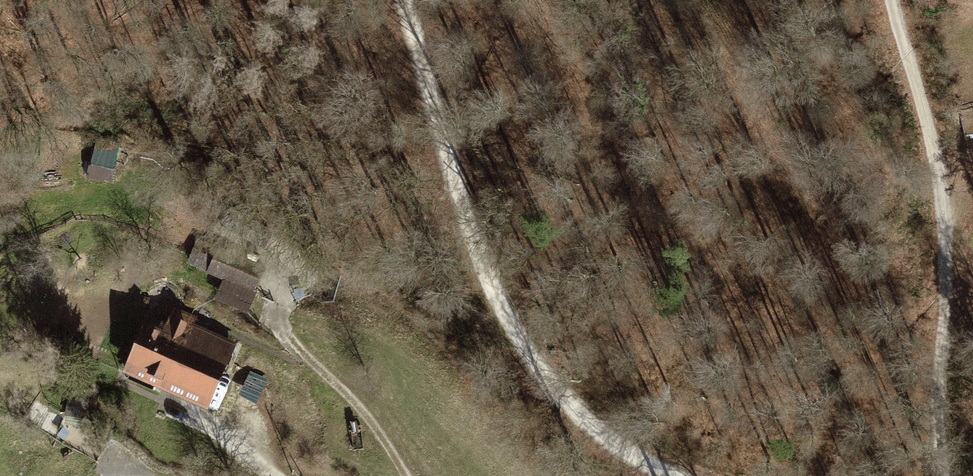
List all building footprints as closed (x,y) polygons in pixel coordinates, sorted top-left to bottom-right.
[(261,269),(198,241),(186,268),(249,296),(261,269)] [(151,319),(130,368),(206,400),(230,345),(167,318),(164,324),(151,319)]
